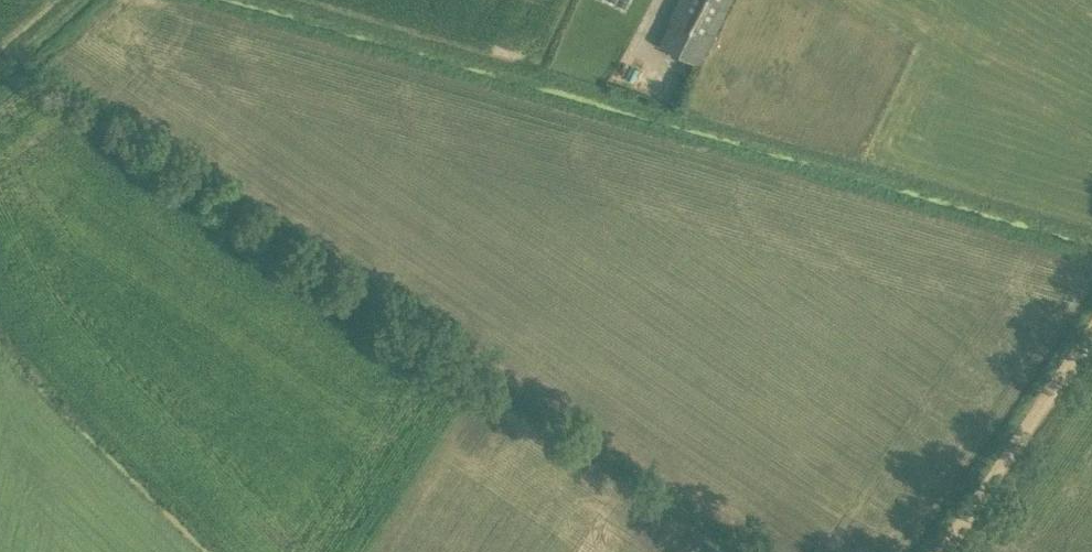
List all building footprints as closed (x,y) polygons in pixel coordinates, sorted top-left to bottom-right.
[(731,0),(677,0),(667,19),(669,19),(657,43),(698,64),(731,0)]
